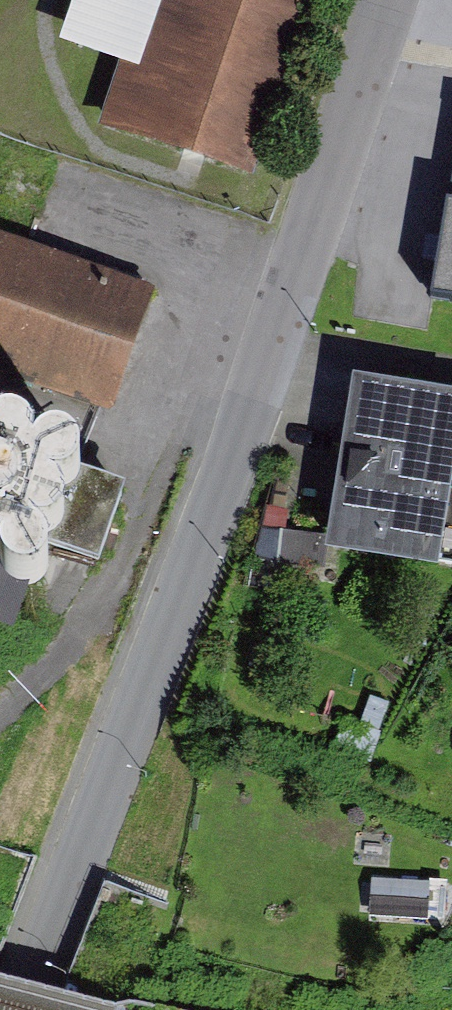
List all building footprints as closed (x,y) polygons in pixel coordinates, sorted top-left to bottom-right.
[(58,41),(132,68),(111,126),(247,175),(311,0),(73,0),(58,41)] [(0,227),(0,360),(122,408),(166,291),(0,227)] [(354,378),(329,550),(443,566),(451,502),(451,393),(354,378)] [(32,473),(38,467),(42,460),(43,452),(42,443),(37,436),(31,431),(23,428),(15,427),(7,429),(0,434),(0,470),(1,471),(8,475),(16,477),(24,477),(32,473)] [(72,494),(79,491),(85,485),(89,478),(91,469),(89,461),(85,454),(78,448),(71,445),(63,445),(55,447),(48,452),(43,458),(40,466),(40,474),(43,482),(48,488),(55,493),(63,495),(72,494)] [(14,520),(20,515),(24,507),(25,499),(23,491),(19,483),(13,478),(5,475),(0,474),(0,524),(6,524),(14,520)] [(54,541),(62,538),(68,532),(72,525),(73,517),(71,508),(67,501),(61,495),(53,492),(45,492),(37,494),(30,499),(25,505),(23,513),(23,521),(25,529),(30,536),(37,540),(46,542),(54,541)] [(4,562),(7,555),(9,547),(7,538),(3,531),(0,529),(0,566),(4,562)] [(38,589),(45,586),(52,580),(56,572),(57,564),(55,556),(51,549),(45,543),(37,540),(29,540),(21,542),(14,546),(9,553),(6,561),(7,569),(9,577),(14,583),(21,588),(29,590),(38,589)] [(373,874),(373,912),(442,913),(443,874),(373,874)]
